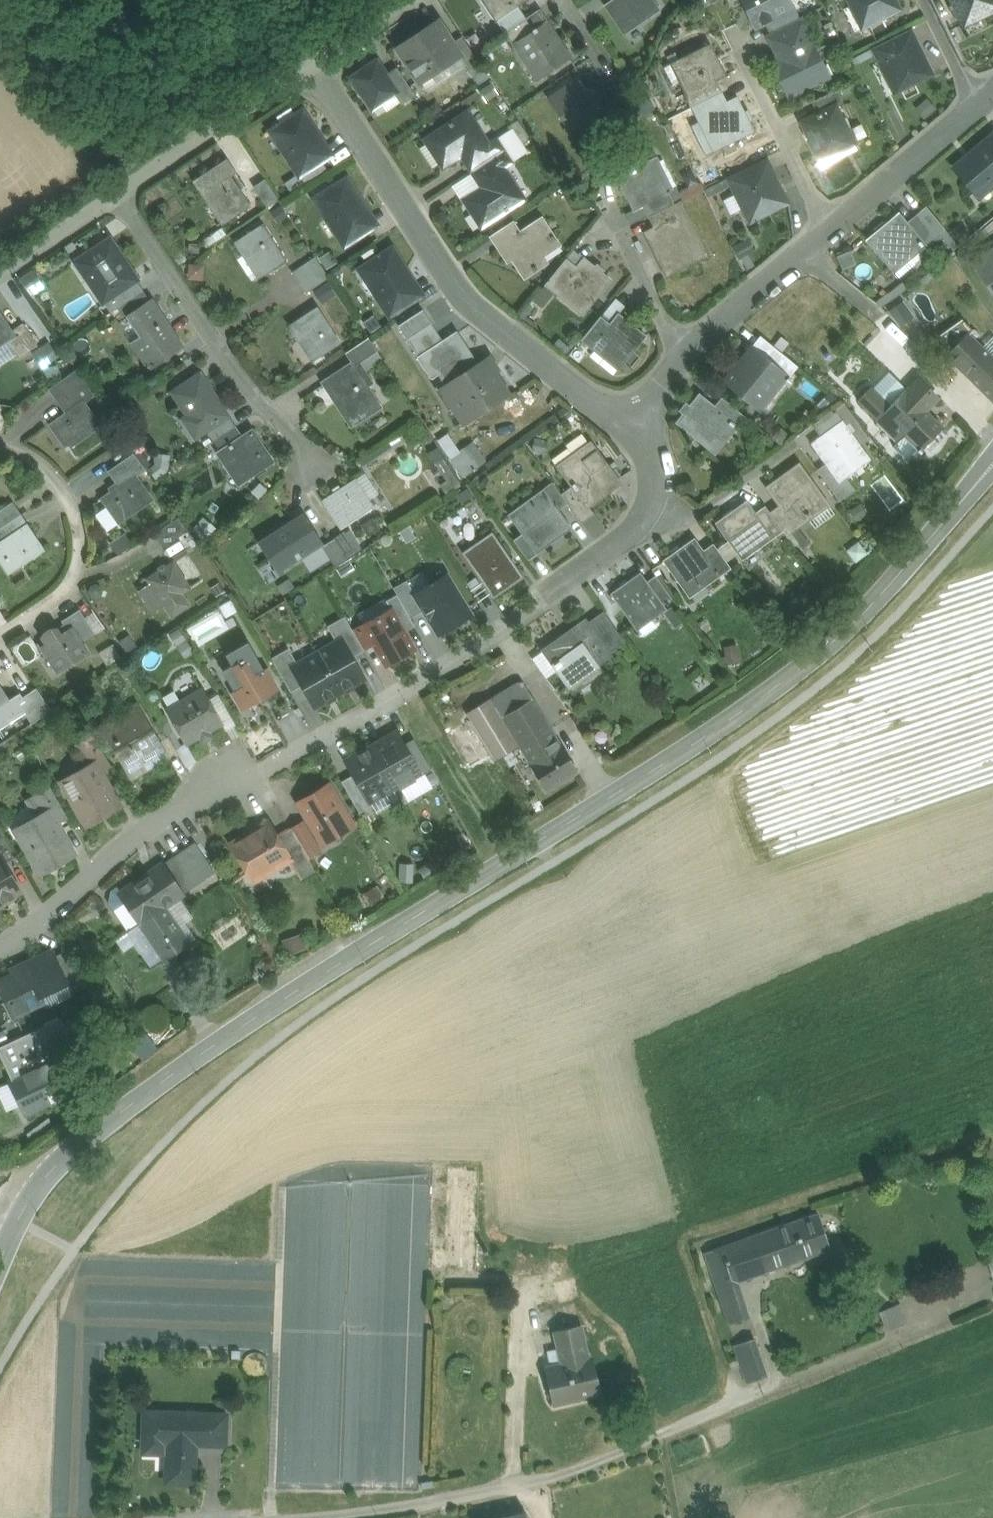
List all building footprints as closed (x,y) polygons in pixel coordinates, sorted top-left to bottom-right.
[(496,19),(517,4),(524,0),(483,0),(496,19)] [(604,7),(621,33),(657,9),(651,0),(614,0),(604,7)] [(754,26),(768,18),(788,9),(787,7),(784,0),(741,0),(754,26)] [(865,26),(899,9),(895,0),(852,0),(865,26)] [(963,25),(992,10),(992,5),(991,0),(951,0),(963,25)] [(517,4),(496,19),(504,32),(526,17),(517,4)] [(788,9),(768,18),(774,30),(792,21),(793,22),(799,19),(792,5),(787,7),(788,9)] [(526,17),(504,32),(513,45),(545,23),(537,10),(526,17)] [(437,20),(396,47),(420,82),(460,55),(452,44),(437,20)] [(774,30),(768,33),(780,58),(805,46),(793,22),(792,21),(774,30)] [(545,23),(513,45),(514,46),(513,47),(535,79),(569,56),(546,22),(545,23)] [(904,32),(875,46),(881,57),(910,43),(904,32)] [(452,44),(460,55),(463,60),(473,54),(462,37),(452,44)] [(910,43),(881,57),(897,90),(931,73),(915,41),(910,43)] [(709,43),(674,61),(688,90),(689,92),(715,79),(724,74),(709,43)] [(780,58),(772,62),(788,95),(821,79),(805,46),(780,58)] [(489,77),(473,54),(463,60),(463,61),(478,84),(489,77)] [(376,60),(351,77),(370,106),(395,90),(396,89),(387,76),(376,60)] [(413,92),(397,69),(387,76),(396,89),(395,90),(402,100),(413,92)] [(578,79),(551,96),(560,109),(557,111),(567,127),(568,126),(571,131),(604,109),(594,95),(596,93),(592,87),(586,91),(578,79)] [(689,92),(688,90),(682,93),(689,106),(695,103),(720,90),(715,79),(689,92)] [(836,89),(811,101),(817,113),(834,104),(835,105),(842,101),(836,89)] [(720,90),(695,103),(701,114),(726,102),(720,90)] [(726,102),(701,114),(717,147),(751,130),(735,97),(726,102)] [(817,113),(800,121),(816,153),(850,136),(835,105),(834,104),(817,113)] [(306,108),(277,129),(308,172),(337,151),(306,108)] [(467,110),(427,136),(445,165),(463,153),(466,159),(497,139),(496,138),(489,143),(467,110)] [(513,127),(496,138),(497,139),(504,150),(520,139),(513,127)] [(992,189),(992,133),(946,171),(973,205),(992,189)] [(497,139),(466,159),(473,170),(504,150),(497,139)] [(528,150),(520,139),(504,150),(510,160),(511,161),(528,150)] [(504,150),(473,170),(480,179),(510,160),(504,150)] [(651,159),(617,176),(633,208),(643,204),(667,192),(651,159)] [(510,160),(480,179),(483,185),(466,197),(484,225),(525,198),(504,166),(511,161),(510,160)] [(756,162),(730,175),(736,186),(762,174),(756,162)] [(225,164),(197,184),(229,228),(255,207),(225,164)] [(762,174),(736,186),(753,219),(787,202),(771,169),(762,174)] [(480,179),(473,170),(446,187),(456,203),(466,197),(483,185),(480,179)] [(356,176),(321,195),(345,237),(366,225),(362,217),(375,210),(356,176)] [(265,203),(277,197),(266,177),(254,183),(265,203)] [(667,192),(643,204),(648,215),(673,203),(667,192)] [(673,203),(648,215),(654,226),(679,214),(674,203),(673,203)] [(943,228),(925,206),(915,213),(934,235),(943,228)] [(934,235),(915,213),(905,222),(923,244),(934,235)] [(654,226),(644,231),(665,275),(701,257),(679,214),(654,226)] [(897,214),(867,239),(890,267),(906,254),(908,257),(923,244),(905,222),(897,214)] [(519,232),(497,246),(507,260),(513,256),(525,275),(546,262),(539,251),(556,240),(541,217),(519,232)] [(512,222),(491,236),(497,246),(519,232),(512,222)] [(289,262),(264,225),(237,244),(263,282),(289,262)] [(111,235),(88,252),(119,295),(143,278),(111,235)] [(397,241),(363,262),(392,307),(426,286),(397,241)] [(609,279),(573,249),(545,283),(581,313),(580,314),(609,279)] [(976,262),(992,288),(992,251),(976,262)] [(316,254),(291,269),(305,291),(330,276),(316,254)] [(182,345),(151,299),(145,303),(130,313),(143,333),(131,342),(149,368),(182,345)] [(316,307),(291,324),(301,339),(304,337),(316,357),(339,342),(316,307)] [(0,313),(0,341),(7,336),(20,353),(37,341),(24,323),(13,331),(0,313)] [(644,334),(618,313),(609,324),(593,343),(620,364),(644,334)] [(599,316),(581,338),(591,346),(593,343),(609,324),(599,316)] [(434,317),(415,329),(471,416),(512,389),(499,369),(491,374),(463,332),(449,340),(434,317)] [(961,319),(939,334),(952,348),(967,333),(971,329),(961,319)] [(967,333),(952,348),(946,354),(969,377),(992,400),(992,399),(992,359),(984,351),(967,333)] [(50,339),(33,347),(41,363),(58,356),(50,339)] [(984,351),(992,359),(992,342),(984,351)] [(763,356),(750,345),(722,380),(754,405),(780,372),(781,371),(763,356)] [(796,365),(771,345),(763,356),(781,371),(780,372),(787,377),(796,365)] [(351,362),(322,381),(350,424),(366,414),(380,405),(367,385),(372,382),(365,371),(363,373),(364,374),(361,376),(351,362)] [(228,415),(200,372),(171,391),(187,414),(194,409),(207,429),(228,415)] [(936,397),(917,378),(906,390),(904,389),(881,413),(880,413),(874,420),(911,456),(917,451),(918,452),(920,450),(919,448),(940,427),(923,410),(936,397)] [(698,393),(676,421),(709,448),(729,423),(733,426),(735,425),(730,421),(731,420),(714,406),(698,393)] [(109,421),(88,395),(61,416),(80,441),(68,451),(80,467),(99,453),(87,437),(109,421)] [(745,416),(721,397),(714,406),(731,420),(730,421),(735,425),(736,426),(745,416)] [(832,408),(812,423),(821,435),(841,421),(832,408)] [(868,458),(841,421),(821,435),(816,439),(816,438),(811,442),(825,462),(837,480),(843,475),(868,458)] [(252,428),(219,450),(240,482),(255,472),(273,460),(263,444),(252,428)] [(472,444),(455,454),(470,478),(486,467),(472,444)] [(619,482),(595,449),(584,458),(581,455),(560,470),(571,484),(586,506),(588,505),(619,482)] [(446,460),(436,466),(447,483),(440,487),(446,496),(462,485),(446,460)] [(843,475),(837,480),(825,462),(816,469),(837,498),(852,488),(843,475)] [(797,463),(766,486),(779,505),(792,522),(793,521),(804,513),(806,515),(809,513),(807,511),(824,500),(797,463)] [(373,467),(332,493),(351,524),(392,498),(373,467)] [(134,473),(97,499),(114,524),(151,498),(134,473)] [(560,492),(551,481),(540,489),(544,495),(545,494),(556,509),(566,502),(566,503),(567,502),(560,492)] [(586,506),(571,484),(560,492),(567,502),(579,518),(591,509),(588,505),(586,506)] [(544,495),(513,518),(523,531),(536,549),(537,548),(568,526),(556,509),(545,494),(544,495)] [(21,501),(0,513),(0,527),(3,532),(0,534),(0,543),(11,562),(45,543),(21,501)] [(745,501),(716,522),(726,536),(738,553),(766,533),(767,532),(754,514),(745,501)] [(792,522),(779,505),(769,512),(781,529),(781,530),(785,535),(797,526),(793,521),(792,522)] [(769,512),(765,506),(754,514),(767,532),(766,533),(769,538),(781,530),(781,529),(769,512)] [(306,508),(262,536),(281,565),(324,537),(306,508)] [(177,513),(152,530),(163,547),(189,530),(177,513)] [(210,517),(191,530),(200,544),(219,530),(210,517)] [(491,530),(461,551),(493,597),(523,576),(492,531),(492,530),(492,531),(491,531),(491,530)] [(536,549),(523,531),(513,538),(527,558),(538,550),(537,548),(536,549)] [(726,536),(714,545),(726,561),(738,553),(726,536)] [(693,538),(663,559),(686,590),(714,570),(715,569),(702,551),(693,538)] [(714,545),(713,544),(702,551),(715,569),(714,570),(717,575),(729,566),(726,561),(714,545)] [(166,569),(136,590),(152,613),(163,605),(171,616),(189,603),(166,569)] [(645,581),(639,572),(611,592),(633,623),(661,604),(645,581)] [(448,573),(413,593),(436,633),(471,613),(448,573)] [(671,597),(654,574),(645,581),(661,604),(671,597)] [(391,608),(363,623),(386,664),(414,649),(391,608)] [(623,639),(602,610),(601,610),(603,614),(589,624),(607,650),(623,639)] [(90,646),(70,614),(41,633),(61,664),(90,646)] [(362,646),(344,614),(327,624),(336,640),(341,637),(350,653),(362,646)] [(585,622),(565,636),(563,634),(542,649),(568,685),(597,665),(593,660),(607,650),(589,624),(584,619),(583,620),(585,622)] [(350,653),(341,637),(336,640),(316,651),(339,691),(363,677),(350,653)] [(288,646),(271,656),(289,688),(301,681),(292,665),(297,662),(288,646)] [(297,662),(292,665),(301,681),(314,705),(339,691),(316,651),(297,662)] [(255,654),(239,663),(237,660),(222,668),(242,704),(274,686),(255,654)] [(9,669),(0,674),(0,707),(24,693),(9,669)] [(492,699),(491,700),(501,715),(532,696),(523,681),(492,699)] [(31,719),(51,706),(37,685),(17,698),(31,719)] [(202,689),(164,710),(184,746),(222,725),(202,689)] [(501,715),(491,700),(492,699),(490,696),(465,711),(493,758),(518,744),(501,715)] [(560,743),(532,696),(501,715),(518,744),(529,762),(560,743)] [(139,715),(102,736),(125,776),(162,755),(139,715)] [(489,752),(469,718),(446,732),(466,766),(489,752)] [(560,743),(529,762),(546,790),(577,771),(560,743)] [(520,805),(489,752),(466,766),(497,819),(520,805)] [(121,806),(93,757),(56,778),(83,827),(121,806)] [(377,759),(356,772),(375,805),(397,792),(377,759)] [(328,785),(300,801),(321,836),(349,820),(328,785)] [(44,811),(18,826),(41,865),(67,850),(44,811)] [(267,821),(231,842),(252,876),(288,855),(267,821)] [(195,841),(162,862),(183,893),(215,870),(195,841)] [(183,893),(162,862),(121,891),(140,920),(165,904),(183,893)] [(19,895),(0,865),(0,907),(19,895)] [(140,920),(121,891),(110,899),(129,926),(140,920)] [(189,939),(165,904),(140,920),(129,926),(138,939),(146,933),(163,957),(189,939)] [(24,962),(27,967),(0,980),(0,986),(13,1013),(44,999),(41,993),(66,981),(51,949),(24,962)] [(0,1046),(0,1052),(13,1079),(59,1058),(44,1025),(0,1046)] [(59,1058),(13,1079),(11,1080),(25,1110),(57,1095),(59,1100),(66,1097),(63,1092),(73,1088),(59,1058)] [(971,1151),(964,1161),(979,1171),(985,1161),(971,1151)] [(479,1167),(433,1165),(429,1277),(475,1279),(479,1167)] [(818,1213),(704,1251),(716,1287),(736,1280),(830,1248),(818,1213)] [(736,1280),(716,1287),(728,1323),(748,1316),(736,1280)] [(900,1303),(880,1310),(886,1327),(906,1320),(900,1303)] [(554,1328),(558,1348),(584,1342),(579,1323),(554,1328)] [(754,1337),(733,1345),(745,1382),(767,1375),(754,1337)] [(558,1348),(561,1363),(587,1358),(584,1342),(558,1348)] [(561,1363),(558,1348),(546,1350),(549,1366),(561,1363)] [(549,1366),(546,1367),(554,1401),(597,1392),(590,1357),(587,1358),(561,1363),(549,1366)] [(205,1411),(143,1409),(142,1440),(145,1440),(145,1435),(157,1435),(157,1441),(166,1441),(165,1481),(194,1482),(195,1442),(200,1442),(200,1428),(205,1428),(205,1411)] [(226,1412),(205,1411),(205,1428),(200,1428),(200,1442),(225,1443),(226,1412)]
